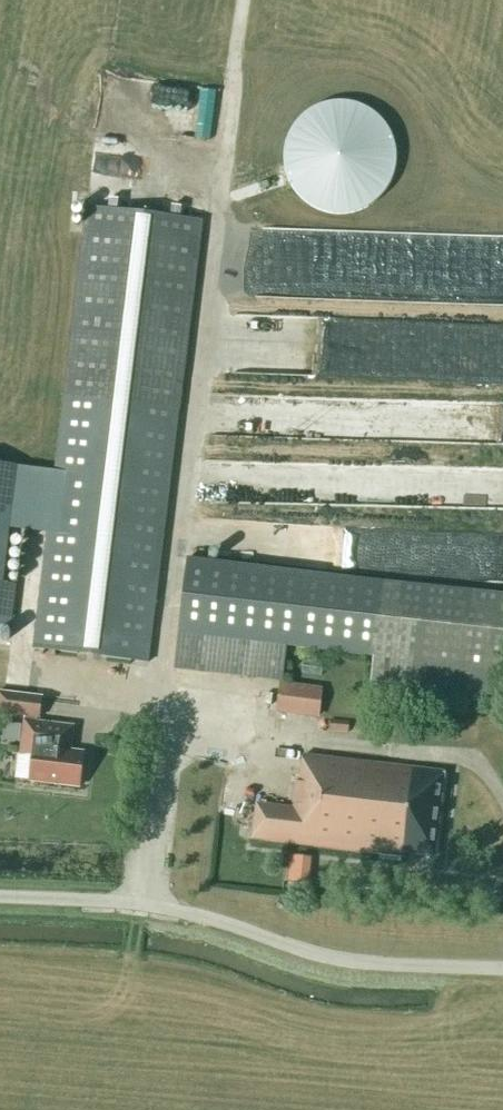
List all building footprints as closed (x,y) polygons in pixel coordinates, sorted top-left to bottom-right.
[(214,135),(216,88),(200,87),(198,134),(214,135)] [(202,221),(87,207),(55,472),(0,466),(0,625),(11,626),(16,586),(1,584),(8,527),(47,532),(33,649),(147,663),(202,221)] [(459,320),(458,379),(502,379),(502,321),(459,320)] [(312,464),(313,496),(339,496),(338,463),(312,464)] [(502,508),(502,477),(493,477),(493,486),(482,486),(481,507),(502,508)] [(501,583),(502,543),(502,536),(325,527),(323,575),(501,583)] [(383,582),(267,569),(239,565),(186,559),(177,669),(240,676),(283,681),(287,648),(375,658),(371,687),(498,702),(502,656),(502,596),(383,582)] [(303,661),(302,676),(322,677),(323,663),(303,661)] [(321,690),(282,685),(278,713),(318,719),(321,690)] [(30,782),(79,788),(83,753),(70,752),(73,727),(38,723),(42,698),(0,693),(0,714),(25,717),(21,755),(33,757),(30,782)] [(331,721),(330,733),(348,734),(349,722),(331,721)] [(403,858),(404,854),(434,857),(444,773),(303,756),(300,777),(296,777),(292,808),(256,804),(251,840),(403,858)] [(288,881),(301,883),(303,857),(290,856),(288,881)] [(282,897),(277,904),(285,910),(291,903),(282,897)]
